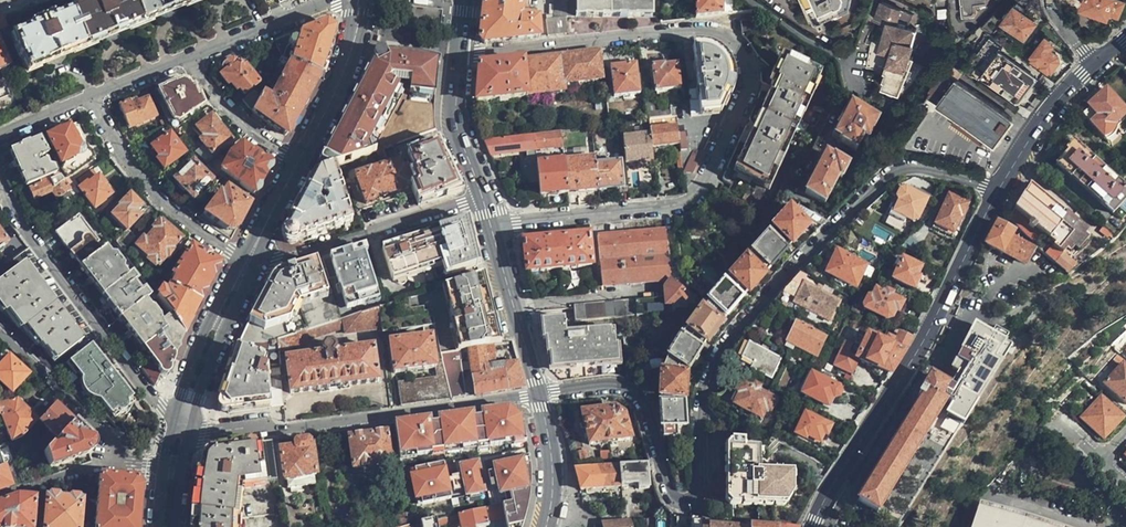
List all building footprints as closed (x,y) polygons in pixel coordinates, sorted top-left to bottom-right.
[(129,0),(97,0),(68,12),(82,46),(138,23),(129,0)] [(138,23),(194,0),(129,0),(138,23)] [(483,16),(480,41),(483,43),(539,37),(539,11),(530,11),(530,7),(523,6),(523,0),(485,0),(483,16)] [(567,0),(553,0),(553,20),(547,20),(548,36),(567,34),(566,28),(566,17),(567,0)] [(566,17),(606,17),(651,17),(652,0),(567,0),(566,17)] [(732,14),(732,0),(696,0),(696,18),(732,14)] [(816,18),(839,7),(840,9),(850,5),(848,0),(808,0),(816,18)] [(962,13),(971,12),(973,11),(973,10),(973,2),(983,2),(985,0),(961,0),(962,13)] [(1082,4),(1106,15),(1108,10),(1118,14),(1124,1),(1121,0),(1084,0),(1082,4)] [(900,94),(908,88),(900,85),(911,58),(913,58),(915,51),(910,49),(916,29),(904,25),(909,11),(880,2),(874,20),(886,24),(878,48),(887,52),(883,63),(885,63),(882,71),(884,72),(881,80),(883,81),(880,87),(885,89),(886,93),(891,95),(893,92),(900,94)] [(1034,20),(1012,4),(1001,19),(1023,35),(1034,20)] [(34,67),(82,46),(68,12),(12,35),(19,53),(27,69),(34,67)] [(760,20),(740,21),(742,35),(762,34),(760,20)] [(281,38),(273,41),(280,59),(282,59),(285,53),(282,52),(285,47),(291,46),(295,48),(290,62),(318,74),(321,67),(329,42),(333,30),(330,28),(321,22),(314,25),(307,28),(301,30),(299,38),(294,37),(290,39),(288,35),(281,38)] [(1056,53),(1048,47),(1051,43),(1048,40),(1048,39),(1044,35),(1030,53),(1049,68),(1057,59),(1056,53)] [(0,43),(0,70),(9,66),(0,43)] [(704,51),(704,48),(692,49),(695,67),(696,76),(699,96),(701,114),(722,111),(732,88),(731,83),(733,82),(731,68),(729,67),(729,62),(728,61),(724,55),(722,55),(719,54),(718,51),(704,51)] [(1033,77),(997,49),(978,73),(1015,101),(1033,77)] [(326,153),(342,164),(345,163),(343,156),(350,153),(352,160),(371,153),(368,144),(371,138),(381,121),(383,123),(388,115),(385,113),(400,87),(390,81),(392,78),(395,77),(412,78),(410,95),(434,97),(437,62),(386,57),(385,54),(384,54),(383,53),(380,52),(379,53),(378,53),(376,55),(375,61),(361,86),(355,97),(352,105),(341,124),(326,153)] [(479,66),(476,102),(491,101),(564,91),(563,84),(604,79),(600,52),(559,57),(534,60),(501,64),(479,66)] [(227,60),(224,61),(223,62),(222,63),(222,65),(223,67),(225,70),(219,74),(227,85),(229,83),(234,91),(236,89),(241,96),(258,84),(245,65),(242,67),(239,62),(237,63),(232,57),(227,60)] [(282,59),(280,59),(275,68),(278,69),(280,67),(284,70),(271,94),(299,109),(308,92),(315,80),(318,74),(290,62),(282,59)] [(774,75),(772,80),(770,84),(774,86),(735,171),(754,180),(766,185),(791,133),(811,92),(809,90),(816,76),(782,61),(777,71),(774,75)] [(764,70),(772,80),(774,75),(777,71),(769,61),(764,70)] [(681,89),(679,68),(679,65),(665,66),(665,64),(653,66),(655,86),(656,92),(681,89)] [(958,70),(950,64),(929,94),(935,99),(957,116),(953,122),(983,145),(987,138),(994,143),(1012,119),(955,76),(958,70)] [(639,82),(637,65),(611,68),(614,97),(640,94),(639,82)] [(696,76),(695,67),(687,68),(688,77),(696,76)] [(160,95),(155,98),(170,125),(172,127),(197,112),(195,108),(201,104),(185,81),(179,80),(157,89),(160,95)] [(1125,114),(1125,112),(1105,89),(1087,105),(1088,107),(1081,114),(1102,136),(1103,137),(1104,137),(1109,133),(1112,130),(1114,126),(1113,124),(1125,114)] [(867,100),(885,106),(887,97),(870,91),(867,100)] [(250,111),(258,96),(253,93),(242,101),(250,111)] [(268,98),(260,94),(258,96),(250,111),(257,116),(273,127),(285,135),(292,122),(299,109),(271,94),(268,98)] [(689,98),(690,103),(691,115),(701,114),(699,96),(689,98)] [(157,116),(149,98),(132,104),(130,101),(120,105),(120,106),(124,115),(129,126),(157,116)] [(867,134),(874,120),(877,113),(849,101),(833,134),(841,137),(841,139),(856,146),(863,132),(867,134)] [(397,144),(436,130),(435,127),(434,114),(434,104),(403,102),(401,106),(400,117),(417,118),(391,128),(387,127),(376,146),(378,150),(382,149),(397,144)] [(650,120),(656,119),(655,107),(654,103),(645,104),(647,120),(650,120)] [(656,119),(673,117),(671,105),(655,107),(656,119)] [(212,152),(229,139),(211,115),(196,126),(203,136),(200,138),(212,152)] [(88,151),(80,136),(83,135),(76,122),(58,132),(57,131),(46,137),(61,163),(63,162),(65,164),(65,169),(68,174),(93,160),(92,158),(95,156),(91,149),(88,151)] [(679,133),(678,127),(651,130),(651,134),(652,147),(680,144),(679,133)] [(181,151),(164,128),(145,137),(152,145),(151,146),(159,155),(157,156),(158,158),(162,164),(165,163),(181,151)] [(533,135),(535,150),(563,147),(562,132),(533,135)] [(651,134),(623,138),(625,164),(639,162),(654,160),(652,147),(651,134)] [(533,135),(483,140),(489,155),(527,152),(527,158),(523,159),(525,178),(529,178),(530,182),(538,181),(537,165),(535,150),(533,135)] [(26,186),(41,180),(53,174),(50,169),(45,166),(41,160),(36,163),(34,159),(45,154),(38,138),(10,151),(26,186)] [(371,153),(378,150),(376,146),(373,138),(371,138),(368,144),(371,153)] [(1073,141),(1066,149),(1068,151),(1055,165),(1112,214),(1125,198),(1125,189),(1073,141)] [(448,163),(439,142),(417,149),(417,150),(408,153),(415,172),(411,174),(414,183),(411,184),(418,206),(450,196),(456,183),(448,163)] [(403,160),(397,144),(382,149),(389,165),(371,171),(370,170),(356,175),(367,203),(381,198),(381,197),(408,187),(407,185),(411,184),(414,183),(411,174),(408,167),(406,168),(402,169),(399,161),(403,160)] [(219,170),(252,193),(261,179),(269,164),(253,154),(240,145),(226,155),(219,170)] [(683,173),(694,172),(705,148),(695,150),(683,173)] [(826,201),(839,174),(842,176),(849,162),(833,155),(832,156),(825,152),(812,179),(805,192),(826,201)] [(341,164),(342,164),(326,153),(315,174),(334,167),(341,164)] [(567,192),(597,190),(595,165),(595,159),(564,162),(567,192)] [(209,180),(191,162),(174,179),(191,198),(209,180)] [(540,194),(567,192),(564,162),(537,165),(538,181),(540,194)] [(595,165),(597,190),(622,187),(620,163),(595,165)] [(334,167),(315,174),(310,184),(294,212),(286,226),(287,229),(284,231),(283,234),(283,237),(284,239),(286,241),(288,242),(293,242),(298,239),(298,237),(300,239),(352,222),(334,167)] [(70,181),(63,170),(53,174),(41,180),(42,181),(32,187),(37,197),(49,191),(60,206),(78,192),(70,181)] [(110,191),(108,188),(106,185),(103,184),(97,177),(96,178),(91,170),(81,177),(85,183),(79,187),(94,208),(103,202),(101,200),(109,195),(110,193),(110,191)] [(1008,218),(1059,265),(1071,251),(1075,245),(1079,248),(1088,237),(1084,234),(1087,229),(1029,184),(1008,218)] [(725,193),(737,201),(743,192),(731,185),(725,193)] [(236,230),(249,204),(225,188),(220,194),(218,193),(203,214),(228,230),(231,231),(236,230)] [(917,219),(926,199),(904,189),(901,190),(898,196),(899,201),(894,213),(910,220),(917,219)] [(134,211),(140,206),(128,194),(117,206),(118,207),(110,215),(125,231),(139,216),(134,211)] [(952,232),(960,215),(962,215),(967,204),(949,196),(935,223),(952,232)] [(790,211),(773,228),(792,245),(808,227),(814,233),(815,233),(823,225),(815,217),(807,226),(790,211)] [(80,265),(103,248),(78,215),(55,231),(80,265)] [(1033,248),(1011,236),(1014,233),(1012,231),(998,223),(986,244),(1003,254),(1004,251),(1026,262),(1033,248)] [(170,251),(177,242),(169,234),(171,233),(161,224),(144,242),(141,240),(135,247),(156,266),(163,258),(166,260),(172,253),(170,251)] [(477,267),(469,240),(464,224),(420,238),(381,250),(390,279),(451,261),(455,275),(477,267)] [(792,245),(773,228),(751,253),(770,269),(792,245)] [(116,239),(122,248),(136,239),(131,230),(116,239)] [(671,280),(666,230),(597,236),(600,261),(602,286),(667,280),(671,280)] [(589,234),(557,238),(559,268),(592,264),(589,234)] [(559,268),(557,238),(525,241),(526,270),(559,268)] [(108,255),(103,248),(80,265),(102,295),(124,278),(121,273),(120,266),(113,257),(108,255)] [(197,301),(217,264),(190,248),(171,277),(174,279),(170,286),(197,301)] [(867,264),(838,250),(828,271),(838,276),(835,281),(846,285),(848,281),(856,285),(867,264)] [(1059,265),(1069,274),(1084,262),(1071,251),(1059,265)] [(770,269),(751,253),(734,271),(729,276),(748,292),(748,293),(770,269)] [(349,275),(342,254),(322,261),(328,282),(349,275)] [(922,269),(901,259),(892,278),(912,287),(922,269)] [(245,329),(239,344),(251,345),(268,346),(276,343),(341,322),(328,282),(322,261),(302,267),(281,273),(270,282),(245,329)] [(22,263),(0,279),(0,307),(6,316),(9,314),(24,332),(26,330),(37,345),(39,344),(42,349),(43,348),(49,356),(51,354),(55,360),(62,355),(80,340),(22,263)] [(388,307),(376,267),(349,275),(328,282),(341,322),(377,310),(388,307)] [(141,278),(136,270),(130,274),(135,282),(141,278)] [(145,298),(146,297),(141,290),(137,292),(132,285),(135,282),(130,274),(124,278),(102,295),(119,318),(142,301),(145,298)] [(707,301),(726,317),(748,292),(729,276),(707,301)] [(488,294),(484,277),(445,288),(462,352),(466,351),(484,349),(485,351),(501,346),(492,311),(488,294)] [(839,301),(798,282),(786,294),(806,304),(804,307),(830,319),(839,301)] [(665,295),(665,297),(666,306),(684,304),(690,297),(674,284),(668,285),(669,294),(665,295)] [(146,297),(152,293),(147,285),(141,290),(146,297)] [(159,291),(155,297),(163,308),(169,315),(181,332),(197,301),(170,286),(168,286),(163,294),(159,291)] [(894,320),(903,303),(889,296),(875,288),(872,294),(868,296),(864,304),(866,308),(885,318),(884,320),(886,321),(894,320)] [(155,297),(152,293),(146,297),(145,298),(156,312),(157,312),(159,312),(163,308),(155,297)] [(665,297),(655,299),(657,315),(667,314),(666,306),(665,297)] [(657,315),(655,299),(645,300),(646,316),(657,315)] [(646,316),(645,300),(634,301),(636,315),(637,317),(646,316)] [(158,323),(142,301),(119,318),(141,347),(156,335),(153,331),(160,326),(158,323)] [(405,301),(388,307),(377,310),(380,332),(380,336),(421,329),(433,327),(430,313),(424,314),(422,309),(407,311),(405,301)] [(626,317),(636,315),(634,301),(624,303),(626,317)] [(706,343),(707,343),(726,317),(707,301),(688,328),(706,343)] [(615,318),(614,303),(603,305),(605,319),(615,318)] [(626,317),(624,303),(614,303),(615,318),(626,317)] [(596,320),(605,319),(603,305),(595,306),(596,320)] [(596,320),(595,306),(584,307),(586,321),(596,320)] [(576,322),(586,321),(584,307),(575,308),(576,322)] [(377,310),(341,322),(276,343),(278,358),(287,355),(286,351),(344,332),(346,337),(380,332),(377,310)] [(169,315),(158,323),(160,326),(153,331),(156,335),(171,356),(181,332),(169,315)] [(550,355),(551,370),(562,369),(562,366),(574,365),(574,368),(594,366),(594,363),(607,362),(607,365),(618,365),(616,346),(614,346),(613,339),(611,339),(610,331),(565,335),(563,320),(541,322),(543,340),(545,340),(546,349),(547,355),(550,355)] [(820,333),(795,321),(786,342),(811,352),(820,333)] [(770,330),(754,322),(749,329),(766,338),(770,330)] [(856,500),(875,512),(924,431),(926,427),(942,400),(949,404),(943,413),(960,424),(1008,345),(1003,341),(1007,334),(995,326),(990,334),(974,324),(948,368),(940,381),(937,379),(927,374),(915,394),(920,397),(870,479),(869,478),(856,500)] [(423,338),(436,336),(433,327),(421,329),(423,338)] [(689,370),(706,343),(688,328),(681,333),(676,344),(668,359),(679,365),(689,370)] [(905,350),(911,340),(900,334),(893,347),(868,335),(861,348),(845,341),(834,363),(852,372),(860,358),(890,374),(905,350)] [(171,356),(156,335),(141,347),(161,373),(164,373),(166,371),(171,356)] [(444,369),(441,361),(434,362),(431,340),(389,346),(394,375),(435,370),(435,378),(398,384),(401,406),(451,400),(444,369)] [(769,375),(780,355),(749,340),(740,356),(752,362),(750,366),(769,375)] [(250,352),(237,348),(220,403),(227,413),(283,406),(278,358),(276,343),(268,346),(267,356),(250,352)] [(485,351),(490,370),(517,364),(512,343),(501,346),(485,351)] [(68,361),(77,373),(81,378),(80,380),(84,385),(83,386),(90,395),(91,394),(96,401),(98,400),(108,413),(111,410),(112,412),(114,413),(116,413),(120,413),(123,412),(125,410),(126,405),(126,403),(125,401),(124,400),(128,398),(116,382),(117,382),(104,364),(103,365),(88,345),(68,361)] [(251,345),(250,352),(267,356),(268,346),(251,345)] [(377,383),(375,364),(373,351),(337,355),(335,354),(334,350),(331,347),(326,348),(323,351),(323,356),(320,358),(286,363),(291,395),(377,383)] [(485,369),(485,372),(487,371),(490,370),(485,351),(484,349),(466,351),(469,366),(470,372),(485,369)] [(457,352),(440,355),(441,361),(444,369),(460,367),(457,352)] [(27,375),(8,357),(0,366),(0,382),(10,392),(27,375)] [(659,396),(685,398),(683,382),(672,377),(679,365),(668,359),(661,372),(660,378),(659,396)] [(68,361),(66,363),(75,375),(77,373),(68,361)] [(490,370),(487,371),(488,373),(488,376),(493,375),(497,392),(513,390),(524,387),(517,364),(490,370)] [(1125,402),(1125,370),(1121,365),(1103,384),(1124,405),(1125,402)] [(460,367),(444,369),(451,400),(466,398),(466,397),(460,367)] [(937,379),(940,381),(948,368),(937,379)] [(486,375),(485,372),(485,369),(470,372),(472,380),(486,378),(486,377),(486,375)] [(840,392),(837,385),(811,373),(801,391),(827,404),(831,397),(833,398),(838,395),(840,392)] [(488,376),(486,377),(486,378),(472,380),(475,396),(486,394),(497,392),(493,375),(488,376)] [(1100,390),(1085,376),(1079,383),(1093,397),(1100,390)] [(84,385),(80,380),(82,387),(86,394),(92,399),(96,401),(91,394),(90,395),(83,386),(84,385)] [(732,383),(715,381),(714,391),(731,393),(732,383)] [(768,408),(774,398),(738,382),(728,402),(759,417),(764,406),(768,408)] [(1103,438),(1123,417),(1101,396),(1081,417),(1103,438)] [(133,404),(128,398),(124,400),(125,401),(126,403),(126,405),(130,406),(133,404)] [(15,399),(14,399),(0,403),(0,414),(1,414),(11,441),(22,436),(35,423),(37,421),(31,415),(15,399)] [(663,428),(663,437),(679,437),(678,426),(686,426),(685,402),(672,402),(660,404),(661,428),(663,428)] [(54,404),(41,417),(37,421),(56,438),(73,420),(54,404)] [(629,446),(626,414),(617,407),(573,413),(582,452),(629,446)] [(509,410),(508,408),(482,412),(483,416),(474,418),(473,413),(439,418),(440,422),(430,424),(430,419),(395,424),(399,458),(415,455),(415,458),(431,456),(431,453),(488,445),(489,448),(505,445),(504,442),(526,439),(522,424),(521,424),(520,417),(518,418),(517,415),(511,410),(509,410)] [(111,410),(108,413),(113,419),(115,417),(116,413),(114,413),(112,412),(111,410)] [(134,413),(124,420),(131,431),(142,423),(134,413)] [(821,445),(831,425),(805,413),(795,433),(821,445)] [(44,451),(48,466),(88,453),(90,446),(91,439),(73,420),(56,438),(44,451)] [(131,431),(124,420),(120,423),(128,433),(131,431)] [(391,463),(387,432),(349,438),(349,440),(351,449),(353,469),(391,463)] [(787,468),(777,468),(769,469),(755,470),(755,456),(754,448),(754,445),(741,446),(740,436),(727,437),(730,489),(731,493),(731,503),(745,502),(748,502),(778,500),(778,498),(783,498),(788,490),(787,468)] [(730,489),(727,437),(722,438),(725,489),(730,489)] [(273,441),(211,449),(201,457),(198,478),(197,485),(195,513),(194,526),(284,526),(273,441)] [(316,476),(313,454),(313,447),(310,448),(310,443),(308,441),(297,442),(295,445),(295,450),(281,451),(284,479),(285,480),(286,481),(291,481),(291,488),(294,488),(294,492),(300,492),(299,487),(316,485),(315,476),(316,476)] [(488,445),(431,453),(431,456),(489,448),(488,445)] [(418,499),(446,495),(444,479),(444,478),(440,479),(440,476),(443,475),(443,474),(441,459),(412,464),(418,499)] [(476,459),(458,461),(459,472),(460,477),(462,493),(480,490),(476,459)] [(495,473),(497,488),(498,488),(500,496),(508,494),(510,505),(502,506),(504,517),(506,526),(522,526),(524,519),(528,504),(530,489),(531,476),(530,465),(523,467),(522,461),(493,467),(495,473)] [(647,464),(620,468),(621,483),(631,482),(633,492),(651,489),(647,464)] [(4,466),(0,467),(0,490),(11,486),(4,466)] [(620,468),(577,474),(581,489),(621,483),(620,468)] [(495,473),(487,474),(490,490),(497,488),(495,473)] [(99,474),(97,514),(95,526),(137,526),(140,484),(135,477),(99,474)] [(731,503),(731,493),(725,493),(726,509),(746,507),(745,502),(731,503)] [(80,500),(78,500),(78,498),(76,496),(71,496),(68,498),(68,499),(57,498),(58,496),(56,494),(49,494),(47,495),(47,497),(45,497),(43,526),(78,526),(80,500)] [(0,501),(0,526),(31,526),(34,497),(15,496),(0,501)] [(783,499),(783,498),(778,498),(778,500),(748,502),(749,507),(783,504),(783,499)] [(504,517),(502,506),(487,510),(474,513),(459,515),(461,526),(483,526),(487,526),(488,525),(487,519),(492,518),(493,519),(504,517)] [(405,523),(404,514),(396,515),(397,524),(405,523)] [(993,517),(990,526),(1022,526),(993,517)] [(676,519),(676,526),(686,526),(685,519),(676,519)]
